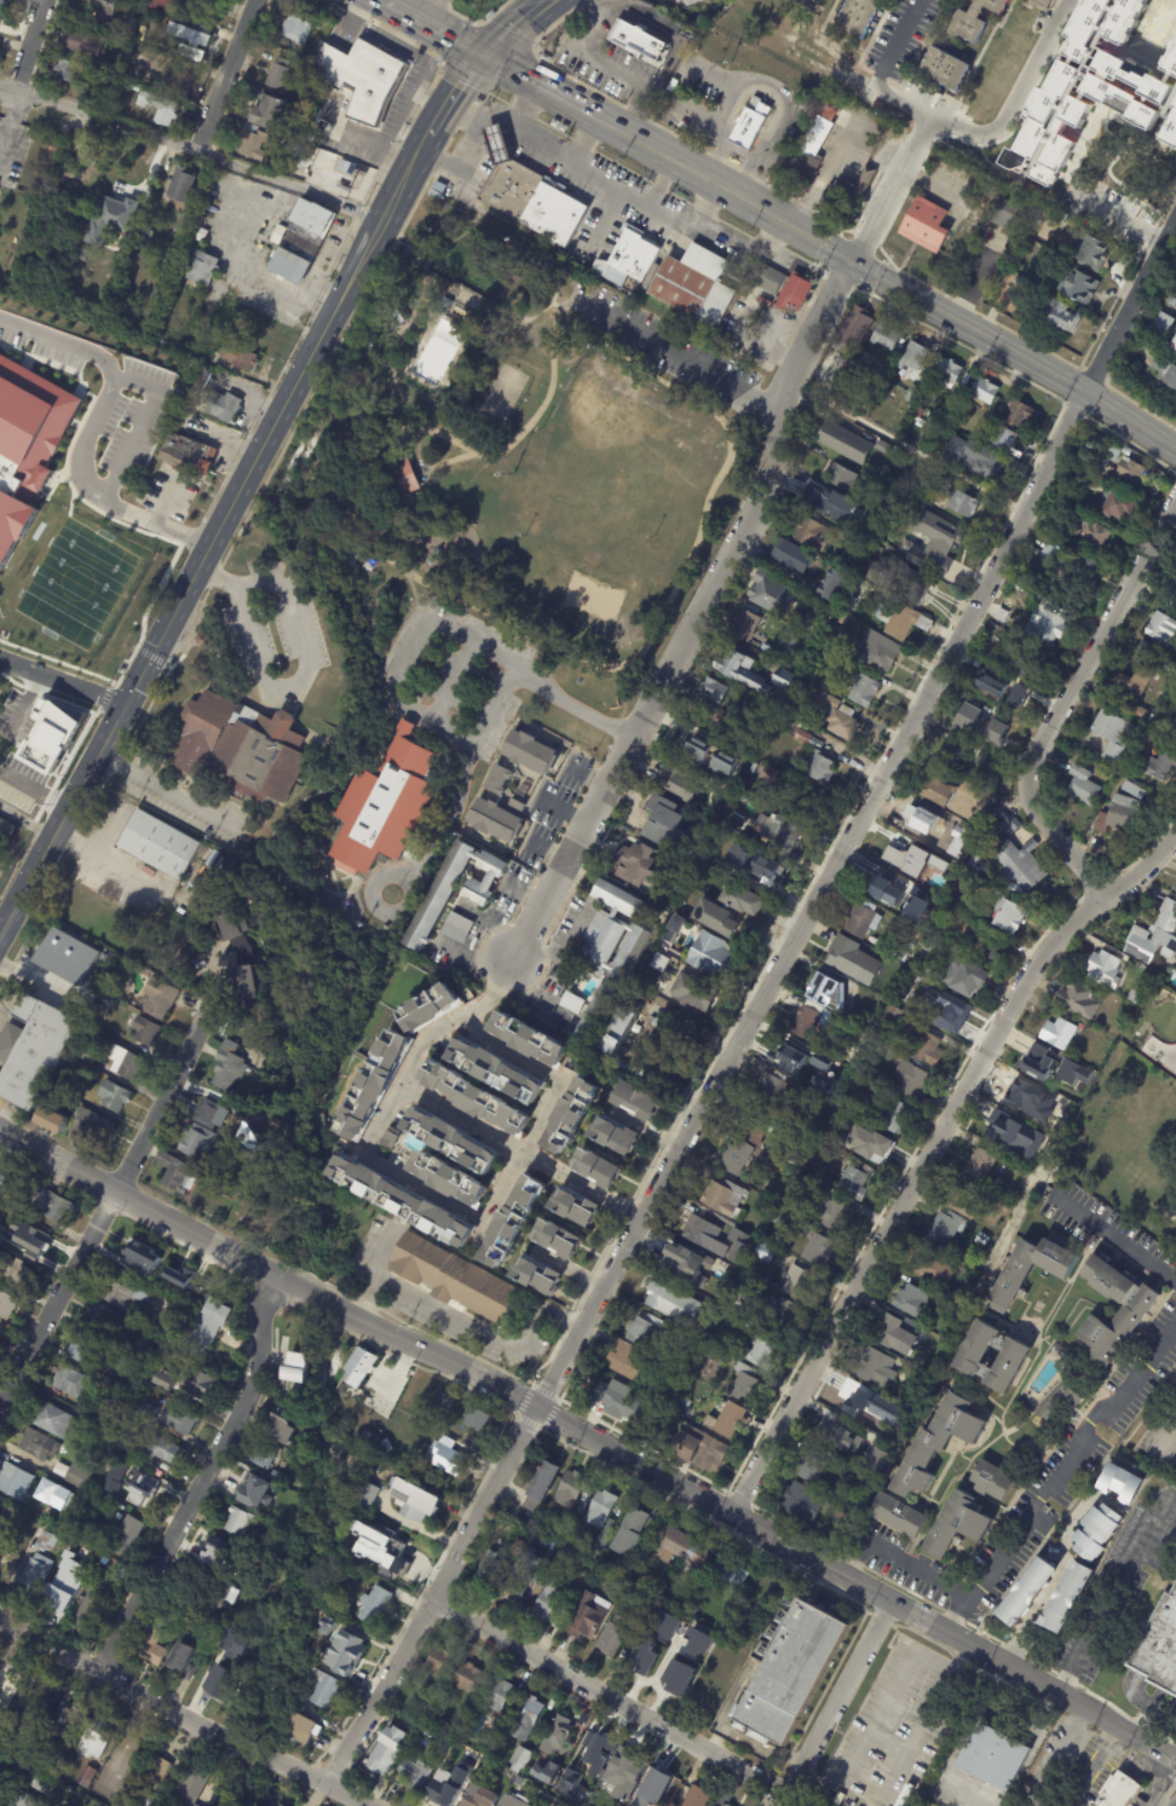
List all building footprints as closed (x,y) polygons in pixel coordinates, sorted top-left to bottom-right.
[(5,21),(0,19),(0,0),(8,0),(12,1),(5,21)] [(79,1),(79,0),(115,0),(117,1),(108,25),(93,19),(98,8),(79,1)] [(146,7),(149,0),(180,0),(179,6),(178,6),(173,17),(146,7)] [(191,2),(192,0),(226,0),(225,1),(220,13),(191,2)] [(835,27),(850,0),(879,0),(876,6),(875,7),(877,10),(860,40),(835,27)] [(973,4),(966,0),(1007,0),(998,17),(984,8),(976,21),(985,25),(974,46),(949,33),(959,11),(967,16),(973,4)] [(1026,1),(1027,0),(1055,0),(1049,12),(1026,1)] [(1072,38),(1064,56),(1085,66),(1100,35),(1126,47),(1148,0),(1085,0),(1068,37),(1072,38)] [(302,47),(278,35),(282,30),(279,29),(293,4),(295,6),(296,2),(309,7),(306,11),(317,17),(302,47)] [(647,33),(667,42),(657,60),(639,51),(636,54),(607,40),(619,16),(648,30),(647,33)] [(194,29),(206,34),(203,37),(207,39),(204,46),(201,45),(198,52),(190,48),(194,39),(184,35),(188,25),(194,29)] [(105,36),(94,67),(67,57),(69,52),(59,48),(67,28),(79,33),(80,27),(105,36)] [(411,64),(392,102),(381,129),(348,116),(358,90),(346,82),(342,90),(348,93),(334,119),(322,111),(335,87),(310,74),(322,53),(315,48),(323,34),(353,52),(362,36),(364,37),(365,34),(380,42),(377,46),(411,64)] [(1162,69),(1175,76),(1175,39),(1162,69)] [(205,52),(180,42),(176,54),(201,63),(205,52)] [(963,63),(969,67),(956,92),(918,73),(932,46),(963,63)] [(1000,163),(1050,189),(1076,139),(1066,134),(1071,124),(1080,129),(1092,104),(1072,94),(1080,78),(1086,81),(1080,94),(1150,130),(1161,108),(1162,109),(1173,86),(1149,73),(1146,78),(1125,67),(1128,62),(1103,49),(1091,73),(1062,58),(1046,89),(1040,86),(1024,118),(1029,120),(1019,140),(1013,137),(1000,163)] [(284,60),(292,63),(289,70),(290,70),(281,96),(263,88),(272,63),(275,64),(277,57),(284,60)] [(67,83),(51,77),(53,73),(50,71),(52,65),(56,67),(58,59),(75,65),(68,83),(67,83)] [(184,68),(191,70),(181,97),(163,90),(174,64),(184,68)] [(134,73),(145,76),(143,83),(132,80),(134,73)] [(126,88),(128,82),(139,87),(137,93),(126,88)] [(175,116),(173,121),(171,120),(167,128),(152,122),(157,110),(145,105),(143,109),(134,105),(140,90),(177,105),(173,115),(175,116)] [(727,139),(751,93),(771,104),(746,149),(727,139)] [(264,163),(240,154),(244,144),(241,143),(256,106),(259,109),(265,96),(290,106),(278,135),(261,128),(260,132),(271,137),(267,145),(265,144),(263,151),(269,154),(264,163)] [(477,98),(483,102),(478,108),(472,104),(477,98)] [(1159,140),(1175,148),(1175,105),(1159,140)] [(330,117),(318,149),(367,167),(358,189),(298,166),(318,112),(330,117)] [(555,128),(549,126),(552,120),(558,122),(555,128)] [(821,134),(832,139),(838,126),(827,121),(821,134)] [(564,133),(557,129),(560,123),(566,127),(564,133)] [(589,208),(566,248),(558,244),(557,247),(549,243),(552,240),(480,200),(500,165),(495,166),(484,129),(498,125),(509,156),(566,189),(564,194),(589,208)] [(536,132),(555,144),(553,149),(532,137),(536,132)] [(75,160),(82,137),(98,142),(93,156),(97,157),(94,166),(75,161),(75,160)] [(40,138),(59,145),(56,156),(36,149),(40,138)] [(287,143),(300,149),(295,161),(282,155),(287,143)] [(794,194),(785,189),(788,185),(785,184),(803,152),(820,162),(803,194),(797,191),(796,195),(794,194)] [(178,167),(186,171),(185,175),(195,178),(185,206),(165,198),(175,167),(178,167)] [(961,175),(964,167),(972,171),(968,179),(961,175)] [(428,194),(440,200),(444,192),(433,186),(428,194)] [(1024,201),(1007,232),(985,221),(997,197),(1002,200),(1005,192),(1024,201)] [(947,232),(936,254),(899,233),(920,196),(949,212),(940,227),(949,232),(947,232)] [(116,202),(137,209),(127,236),(93,224),(103,197),(116,202)] [(299,287),(266,269),(278,244),(270,240),(279,223),(288,227),(288,226),(287,225),(288,223),(290,224),(292,221),(288,220),(300,198),(311,204),(312,202),(333,213),(334,212),(336,214),(299,287)] [(1057,226),(1045,219),(1049,212),(1061,219),(1057,226)] [(194,226),(206,233),(201,243),(186,236),(192,226),(194,226)] [(152,232),(148,248),(137,244),(142,229),(152,232)] [(714,331),(646,295),(648,290),(642,287),(644,285),(606,265),(626,230),(662,249),(653,265),(659,269),(665,256),(681,265),(691,244),(728,264),(719,281),(722,282),(721,285),(736,294),(716,333),(714,331)] [(1108,256),(1106,261),(1105,261),(1099,275),(1073,261),(1086,235),(1107,246),(1103,253),(1108,255),(1108,256)] [(88,252),(85,261),(77,259),(81,249),(88,252)] [(202,254),(218,261),(206,289),(183,279),(195,252),(202,254)] [(784,277),(774,296),(746,282),(757,262),(784,277)] [(1100,282),(1088,307),(1074,300),(1073,304),(1070,301),(1070,299),(1060,294),(1061,292),(1056,290),(1067,266),(1100,282)] [(811,282),(813,283),(797,313),(794,312),(791,317),(773,307),(791,272),(811,282)] [(1020,288),(1011,284),(1015,277),(1026,282),(1022,289),(1020,288)] [(1175,295),(1175,305),(1174,308),(1168,305),(1172,298),(1175,295)] [(442,315),(436,312),(443,298),(451,301),(448,310),(445,308),(442,315)] [(1050,298),(1077,312),(1080,321),(1072,335),(1065,331),(1063,333),(1044,323),(1047,318),(1040,316),(1050,298)] [(863,311),(867,315),(866,318),(872,321),(857,350),(851,346),(848,348),(835,341),(854,306),(863,311)] [(1153,324),(1159,313),(1174,321),(1165,337),(1149,329),(1153,324)] [(882,322),(887,324),(884,328),(899,336),(890,353),(875,345),(874,346),(869,344),(881,321),(882,322)] [(1166,352),(1175,333),(1175,358),(1166,352)] [(248,373),(248,374),(227,365),(227,364),(217,358),(224,341),(256,356),(254,360),(258,362),(254,368),(250,367),(248,373)] [(916,345),(927,352),(915,374),(901,367),(899,371),(894,368),(909,341),(916,345)] [(865,354),(870,356),(865,365),(858,362),(863,352),(865,354)] [(0,356),(0,570),(5,573),(37,508),(31,505),(37,492),(42,494),(54,470),(49,467),(83,397),(0,356)] [(1168,362),(1175,366),(1175,390),(1160,382),(1161,380),(1155,377),(1159,371),(1149,367),(1154,357),(1158,358),(1168,364),(1168,362)] [(962,369),(953,387),(951,386),(950,391),(938,385),(940,381),(938,380),(936,381),(930,379),(932,376),(930,376),(939,358),(947,362),(947,360),(953,362),(952,364),(962,369)] [(1140,362),(1136,371),(1130,368),(1135,359),(1140,362)] [(211,374),(200,397),(190,392),(201,369),(211,374)] [(876,376),(883,380),(877,393),(869,390),(875,375),(876,376)] [(997,390),(998,390),(990,406),(967,396),(976,377),(984,381),(984,380),(990,382),(988,385),(997,390)] [(849,379),(857,382),(854,388),(847,385),(849,379)] [(910,385),(918,390),(911,404),(903,399),(910,385)] [(229,425),(229,426),(201,410),(212,392),(224,398),(226,393),(241,402),(238,406),(241,408),(237,414),(235,412),(229,425)] [(1038,414),(1032,425),(1022,420),(1018,429),(1011,426),(1010,428),(999,423),(1011,400),(1038,414)] [(923,410),(920,420),(910,415),(913,406),(923,410)] [(867,454),(860,467),(813,443),(824,421),(872,445),(867,454)] [(1015,439),(1007,454),(988,443),(998,426),(1016,435),(1015,439)] [(208,469),(204,478),(178,467),(177,471),(171,469),(173,466),(156,458),(161,448),(162,448),(168,433),(211,449),(211,448),(218,451),(213,465),(209,463),(208,469)] [(953,437),(965,443),(967,442),(987,451),(988,450),(1002,456),(1001,458),(1009,462),(1005,469),(1001,467),(998,473),(999,474),(995,484),(970,473),(969,474),(940,460),(951,435),(953,437)] [(875,446),(877,440),(892,448),(887,457),(874,450),(875,446)] [(1122,450),(1114,463),(1100,456),(1107,443),(1122,450)] [(1145,469),(1141,477),(1142,477),(1138,481),(1145,485),(1140,496),(1111,480),(1114,472),(1116,473),(1123,457),(1129,461),(1129,460),(1145,468),(1145,469)] [(408,466),(419,491),(402,497),(388,466),(405,460),(408,466)] [(836,466),(857,477),(854,480),(857,481),(849,496),(826,484),(829,478),(828,477),(834,465),(836,466)] [(950,478),(944,489),(932,481),(939,471),(950,477),(950,478)] [(978,502),(980,503),(969,523),(945,509),(950,500),(946,497),(951,487),(978,502)] [(1136,504),(1128,518),(1124,515),(1120,523),(1109,517),(1107,520),(1097,515),(1112,490),(1136,504)] [(961,540),(958,546),(953,543),(946,556),(952,560),(942,579),(923,569),(922,571),(918,569),(903,559),(910,546),(922,553),(929,540),(910,529),(921,509),(964,533),(961,540)] [(807,518),(834,533),(820,555),(792,538),(797,529),(795,527),(799,520),(801,523),(805,517),(807,518)] [(1072,529),(1067,538),(1055,532),(1062,519),(1073,525),(1072,529)] [(1106,541),(1103,546),(1111,549),(1106,560),(1080,547),(1084,540),(1079,536),(1085,525),(1091,527),(1094,524),(1111,533),(1106,541)] [(861,542),(857,552),(846,546),(852,536),(861,542)] [(1053,561),(1039,553),(1049,536),(1062,544),(1053,561)] [(802,575),(801,577),(795,573),(794,576),(778,567),(779,565),(767,560),(778,540),(814,558),(809,567),(807,566),(802,575)] [(1027,554),(1032,548),(1038,552),(1033,559),(1027,554)] [(1099,562),(1091,579),(1093,581),(1089,589),(1082,585),(1084,583),(1068,575),(1079,553),(1099,562)] [(1026,556),(1033,560),(1028,569),(1022,565),(1026,556)] [(924,584),(929,587),(918,607),(906,600),(911,590),(893,579),(886,593),(864,581),(871,566),(892,577),(898,566),(918,577),(917,581),(924,584)] [(783,621),(746,602),(748,600),(745,598),(751,587),(754,588),(755,587),(750,584),(757,570),(767,575),(766,578),(796,593),(783,621)] [(828,605),(813,596),(818,585),(819,587),(828,571),(841,578),(828,605)] [(1022,594),(1018,592),(1021,583),(1027,587),(1022,594)] [(852,598),(857,600),(849,613),(841,608),(848,596),(852,598)] [(1060,611),(1063,613),(1062,617),(1066,618),(1062,625),(1066,628),(1059,641),(1055,639),(1050,647),(1039,642),(1039,644),(1022,634),(1036,608),(1032,606),(1037,599),(1060,611)] [(932,622),(933,623),(927,634),(913,627),(913,628),(911,627),(901,644),(882,633),(886,625),(877,621),(877,619),(871,617),(877,605),(893,613),(898,605),(915,613),(916,612),(920,614),(920,616),(932,622)] [(759,621),(751,634),(755,636),(750,645),(748,642),(746,645),(727,633),(731,627),(732,628),(743,610),(760,619),(759,621)] [(1154,611),(1175,623),(1175,632),(1168,648),(1142,634),(1154,611)] [(785,628),(799,635),(790,652),(776,645),(784,627),(785,628)] [(841,631),(835,644),(828,641),(834,628),(841,631)] [(899,647),(900,648),(886,674),(883,673),(883,674),(874,669),(872,671),(849,659),(866,629),(899,647)] [(202,634),(207,636),(208,642),(206,647),(200,650),(195,646),(194,641),(196,635),(202,634)] [(1135,651),(1140,642),(1148,646),(1142,658),(1134,654),(1135,651)] [(1018,648),(1044,664),(1034,681),(1015,669),(1016,665),(1004,658),(1011,646),(1016,650),(1018,648)] [(976,656),(973,653),(976,647),(981,650),(976,656)] [(751,674),(765,681),(762,686),(769,689),(765,699),(734,682),(733,683),(731,682),(730,682),(714,675),(715,673),(708,669),(714,657),(721,660),(722,657),(721,656),(725,648),(751,663),(746,673),(751,674)] [(1166,660),(1175,666),(1175,675),(1175,677),(1161,670),(1166,660)] [(979,669),(982,662),(996,669),(988,683),(974,676),(979,669)] [(972,668),(968,674),(963,671),(967,664),(972,668)] [(1151,675),(1138,699),(1113,685),(1119,675),(1130,681),(1137,665),(1152,674),(1151,675)] [(779,669),(794,677),(785,693),(768,685),(778,668),(779,669)] [(815,675),(812,681),(803,676),(807,671),(815,675)] [(869,679),(881,685),(866,710),(847,699),(849,694),(842,691),(844,686),(852,689),(860,674),(869,679)] [(717,706),(697,696),(707,679),(727,689),(717,706)] [(1025,702),(1016,717),(990,702),(990,703),(975,694),(982,681),(997,689),(999,685),(1002,686),(1003,683),(1024,696),(1021,699),(1025,702)] [(276,714),(282,711),(292,716),(294,722),(289,731),(304,738),(298,752),(307,757),(283,802),(281,801),(279,804),(265,797),(261,804),(221,783),(225,777),(206,766),(198,779),(166,762),(186,725),(183,722),(180,715),(186,704),(192,702),(197,704),(204,689),(235,705),(236,704),(271,722),(276,714)] [(851,711),(853,712),(851,719),(855,722),(854,723),(858,726),(848,744),(824,731),(828,725),(824,723),(830,711),(822,706),(819,711),(809,706),(818,692),(840,703),(838,705),(851,711)] [(1138,708),(1151,714),(1146,723),(1132,716),(1136,706),(1138,708)] [(74,726),(69,734),(65,732),(65,734),(45,723),(53,708),(75,717),(74,720),(76,721),(74,726)] [(975,709),(993,720),(981,744),(955,728),(963,712),(970,716),(974,709),(975,709)] [(1116,768),(1100,758),(1107,743),(1088,733),(1100,709),(1137,729),(1116,768)] [(720,711),(737,721),(731,731),(713,720),(719,710),(720,711)] [(1008,726),(993,718),(983,737),(999,745),(1008,726)] [(411,729),(404,743),(432,757),(419,783),(432,790),(393,864),(375,854),(363,877),(353,872),(351,879),(330,869),(334,864),(325,859),(342,825),(330,818),(356,769),(373,778),(396,734),(392,732),(398,721),(411,728),(411,729)] [(701,733),(696,743),(701,745),(690,764),(665,751),(676,732),(681,734),(686,726),(701,733)] [(546,777),(521,766),(514,783),(513,781),(500,809),(523,820),(520,825),(530,830),(525,839),(521,838),(519,844),(512,841),(511,844),(489,835),(486,841),(469,832),(473,826),(466,824),(478,798),(489,803),(491,798),(494,800),(495,796),(484,790),(496,764),(508,771),(511,764),(509,763),(512,760),(502,755),(514,732),(520,734),(524,728),(540,735),(537,743),(558,752),(555,757),(561,761),(559,766),(561,767),(559,772),(557,771),(554,777),(547,773),(546,777)] [(86,732),(80,742),(74,739),(79,729),(86,732)] [(808,737),(809,737),(805,748),(791,740),(796,731),(808,737)] [(953,733),(973,744),(957,769),(939,758),(945,746),(944,745),(952,732),(953,733)] [(998,757),(990,773),(972,763),(980,748),(998,757)] [(832,772),(824,787),(800,772),(813,750),(818,754),(818,755),(834,764),(832,766),(836,767),(832,772)] [(1163,752),(1175,759),(1175,770),(1171,767),(1163,783),(1138,771),(1143,760),(1147,762),(1149,758),(1157,762),(1161,752),(1163,752)] [(771,786),(745,774),(751,761),(778,773),(771,786)] [(1073,802),(1063,797),(1073,779),(1067,777),(1073,764),(1090,774),(1086,781),(1101,789),(1091,808),(1077,801),(1076,803),(1073,802)] [(699,778),(697,784),(699,785),(690,806),(657,789),(663,779),(665,780),(668,775),(669,777),(674,766),(699,778)] [(1102,769),(1111,773),(1107,781),(1099,778),(1102,769)] [(942,778),(944,779),(940,785),(946,787),(946,786),(950,787),(957,791),(962,783),(980,792),(972,807),(975,808),(968,823),(946,812),(953,796),(951,795),(942,810),(917,797),(922,789),(920,787),(928,771),(942,778)] [(23,777),(39,785),(31,798),(12,787),(19,774),(23,777)] [(1124,781),(1145,794),(1140,802),(1119,791),(1124,781)] [(809,790),(806,798),(817,803),(813,812),(811,812),(808,817),(805,814),(802,820),(778,807),(788,789),(796,792),(800,785),(809,790)] [(676,808),(673,815),(681,820),(675,832),(681,835),(674,852),(665,847),(663,850),(639,837),(646,824),(655,827),(655,826),(647,823),(651,814),(644,810),(651,795),(676,808)] [(744,801),(738,803),(736,797),(743,795),(744,801)] [(1114,830),(1106,827),(1105,833),(1102,832),(1102,835),(1093,832),(1099,813),(1106,817),(1113,795),(1140,803),(1130,835),(1114,830)] [(985,802),(987,797),(993,800),(991,806),(985,802)] [(525,806),(521,813),(508,806),(512,800),(525,806)] [(928,812),(933,814),(932,815),(940,820),(935,829),(927,824),(917,841),(898,831),(913,803),(928,812)] [(988,810),(979,830),(972,826),(981,807),(988,810)] [(137,808),(201,844),(180,882),(115,846),(137,808)] [(724,814),(719,821),(713,818),(716,810),(724,814)] [(1008,815),(1008,817),(1003,823),(997,817),(1002,810),(1008,815)] [(7,835),(0,848),(0,817),(13,824),(18,827),(12,837),(7,835)] [(797,837),(784,861),(771,854),(774,848),(757,838),(766,821),(767,821),(771,817),(773,818),(774,817),(801,831),(797,837)] [(1010,836),(1007,839),(997,830),(992,835),(992,833),(988,842),(981,837),(986,829),(992,820),(998,827),(1008,818),(1019,827),(1010,836)] [(950,843),(946,850),(938,847),(941,838),(950,843)] [(894,839),(912,849),(899,875),(877,864),(886,849),(887,850),(893,839),(894,839)] [(472,883),(473,879),(482,884),(488,873),(474,867),(477,862),(469,859),(428,939),(431,940),(427,946),(425,945),(420,954),(402,945),(456,841),(474,850),(473,853),(480,856),(483,853),(507,865),(498,881),(496,878),(489,892),(492,894),(484,910),(460,896),(467,881),(472,883)] [(612,860),(619,864),(614,876),(642,888),(644,882),(655,886),(660,874),(651,870),(660,852),(636,841),(632,849),(620,843),(612,860)] [(980,841),(988,846),(984,855),(974,849),(980,841)] [(1020,853),(1021,853),(1025,856),(1028,854),(1047,876),(1025,895),(1013,883),(1004,890),(995,879),(1003,871),(990,855),(1007,841),(1018,853),(1020,853)] [(726,862),(750,872),(757,852),(734,843),(726,862)] [(773,883),(772,884),(768,883),(762,895),(745,887),(753,873),(744,869),(753,853),(782,869),(778,875),(780,876),(777,883),(774,881),(773,883)] [(980,858),(973,870),(965,866),(972,854),(980,858)] [(888,873),(899,878),(895,884),(901,888),(889,912),(860,898),(869,879),(878,884),(882,877),(884,877),(887,872),(888,873)] [(647,906),(638,923),(619,913),(616,919),(634,929),(635,925),(644,930),(581,1046),(571,1042),(572,1040),(570,1039),(572,1033),(575,1035),(610,973),(606,970),(601,980),(595,976),(596,975),(583,968),(586,964),(575,957),(601,908),(612,914),(615,910),(592,898),(601,881),(647,906)] [(767,905),(759,919),(746,913),(745,916),(732,910),(731,911),(727,910),(728,907),(720,902),(731,882),(768,902),(767,905)] [(916,890),(933,900),(929,907),(912,898),(916,890)] [(738,927),(731,940),(691,918),(702,898),(731,913),(728,919),(739,924),(738,927)] [(1021,908),(1028,912),(1026,918),(1027,918),(1024,925),(1020,924),(1016,930),(1015,930),(1013,936),(990,924),(997,911),(992,908),(997,899),(999,900),(1001,898),(1021,908)] [(1171,901),(1175,904),(1175,928),(1175,930),(1175,931),(1172,937),(1175,939),(1175,955),(1159,946),(1149,967),(1123,953),(1126,944),(1125,944),(1134,925),(1151,934),(1161,913),(1159,912),(1166,898),(1171,901)] [(876,914),(874,921),(881,925),(870,944),(863,940),(863,941),(842,930),(849,917),(848,917),(857,902),(877,914),(876,914)] [(229,945),(220,948),(206,917),(235,904),(248,934),(235,940),(236,941),(229,945)] [(951,911),(946,919),(940,916),(945,907),(951,911)] [(448,913),(471,925),(461,946),(437,935),(448,913)] [(681,927),(674,939),(663,933),(670,918),(682,924),(681,927)] [(58,928),(97,950),(83,971),(81,970),(73,983),(57,975),(52,985),(33,974),(58,928)] [(993,936),(998,939),(993,950),(997,952),(990,967),(964,953),(978,928),(993,936)] [(903,962),(886,952),(889,945),(882,941),(889,930),(897,934),(890,944),(900,950),(900,951),(906,954),(903,962)] [(922,934),(918,941),(913,937),(917,931),(922,934)] [(725,977),(721,985),(704,975),(703,977),(682,965),(701,933),(724,945),(724,946),(732,951),(730,954),(736,958),(725,977)] [(880,967),(869,988),(823,964),(838,934),(860,946),(858,951),(882,963),(880,967)] [(924,937),(934,942),(929,953),(920,947),(924,937)] [(1113,957),(1118,959),(1111,975),(1118,979),(1113,989),(1089,979),(1091,973),(1079,967),(1083,958),(1085,959),(1086,956),(1089,957),(1091,952),(1097,954),(1100,951),(1113,957)] [(650,952),(667,962),(659,975),(644,965),(650,952)] [(988,974),(981,988),(984,989),(980,996),(974,993),(969,1000),(939,982),(940,980),(938,979),(940,974),(941,975),(944,970),(942,970),(952,953),(988,974)] [(122,976),(114,973),(117,965),(127,969),(122,976)] [(236,1005),(227,974),(255,967),(263,998),(236,1005)] [(1152,973),(1148,981),(1140,977),(1145,969),(1152,973)] [(819,974),(849,989),(838,1010),(826,1004),(824,1009),(801,997),(814,971),(819,974)] [(909,971),(913,974),(911,980),(915,981),(911,986),(903,982),(909,971)] [(713,997),(703,1017),(687,1009),(686,1012),(674,1005),(675,1004),(665,999),(679,975),(715,994),(713,997)] [(183,992),(167,1022),(145,1010),(154,997),(146,993),(156,976),(183,992)] [(1054,1002),(1061,988),(1066,991),(1067,989),(1063,987),(1070,977),(1103,996),(1089,1021),(1054,1002)] [(409,1034),(461,1004),(448,982),(397,1012),(409,1034)] [(1132,989),(1135,986),(1142,989),(1140,993),(1141,994),(1135,1005),(1126,999),(1132,989)] [(967,1010),(969,1011),(959,1028),(957,1027),(952,1035),(927,1021),(933,1010),(927,1008),(932,999),(934,1000),(939,992),(956,1002),(956,1004),(967,1010)] [(30,1114),(0,1097),(0,1080),(7,1067),(0,1063),(0,1038),(8,1023),(25,1033),(31,1025),(16,1016),(29,993),(81,1023),(30,1114)] [(565,994),(583,1004),(576,1017),(557,1006),(564,993),(565,994)] [(822,1032),(814,1028),(807,1042),(786,1031),(801,1004),(802,1005),(806,999),(831,1014),(822,1033),(822,1032)] [(916,1020),(909,1033),(897,1027),(894,1032),(877,1023),(888,1004),(916,1020)] [(558,1068),(569,1044),(498,1011),(487,1035),(558,1068)] [(633,1023),(610,1064),(594,1056),(618,1014),(633,1022),(633,1023)] [(160,1033),(152,1048),(134,1039),(138,1031),(133,1028),(139,1015),(163,1026),(160,1033)] [(860,1015),(872,1022),(867,1032),(855,1025),(860,1015)] [(690,1033),(684,1045),(658,1031),(664,1019),(691,1033),(690,1033)] [(1072,1026),(1076,1027),(1066,1046),(1070,1049),(1067,1054),(1037,1038),(1047,1021),(1053,1025),(1056,1019),(1072,1026)] [(662,1023),(657,1032),(650,1028),(650,1027),(648,1026),(651,1020),(653,1021),(655,1020),(662,1023)] [(93,1035),(85,1032),(88,1026),(96,1029),(93,1035)] [(886,1031),(881,1038),(874,1033),(877,1026),(886,1031)] [(410,1038),(386,1027),(337,1132),(361,1143),(410,1038)] [(853,1029),(864,1037),(860,1043),(849,1037),(853,1029)] [(940,1042),(934,1052),(940,1056),(934,1069),(909,1055),(917,1038),(916,1038),(918,1033),(920,1034),(921,1031),(940,1042)] [(685,1057),(679,1067),(684,1071),(679,1078),(674,1074),(671,1079),(648,1066),(650,1063),(644,1060),(646,1055),(639,1051),(650,1034),(685,1057)] [(447,1059),(532,1106),(544,1083),(459,1036),(447,1059)] [(792,1039),(811,1048),(809,1051),(836,1064),(828,1081),(811,1073),(811,1071),(801,1066),(794,1079),(768,1066),(778,1049),(785,1052),(792,1038),(792,1039)] [(240,1045),(235,1055),(247,1060),(244,1063),(249,1066),(249,1068),(253,1069),(250,1074),(247,1072),(242,1081),(238,1079),(232,1092),(213,1083),(218,1073),(217,1072),(221,1062),(217,1060),(226,1039),(240,1045)] [(1038,1039),(1063,1055),(1060,1061),(1056,1058),(1056,1057),(1053,1055),(1036,1083),(1018,1072),(1025,1058),(1022,1057),(1030,1043),(1033,1045),(1037,1039),(1038,1039)] [(148,1071),(145,1075),(142,1073),(137,1081),(111,1069),(116,1061),(108,1056),(115,1044),(146,1060),(145,1062),(150,1064),(148,1071)] [(97,1056),(92,1064),(79,1056),(85,1046),(98,1055),(97,1056)] [(842,1051),(840,1057),(834,1055),(837,1049),(842,1051)] [(624,1050),(636,1056),(632,1064),(621,1057),(624,1050)] [(1086,1085),(1091,1069),(1061,1059),(1055,1078),(1074,1084),(1075,1081),(1086,1085)] [(905,1063),(930,1077),(917,1103),(893,1090),(903,1073),(899,1071),(904,1062),(905,1063)] [(532,1109),(427,1064),(417,1089),(522,1133),(532,1109)] [(776,1072),(785,1077),(783,1083),(791,1087),(776,1115),(749,1101),(757,1086),(754,1085),(761,1072),(771,1077),(774,1071),(776,1072)] [(76,1091),(74,1095),(56,1085),(62,1074),(80,1084),(76,1091)] [(567,1156),(598,1085),(573,1074),(542,1146),(567,1156)] [(131,1101),(129,1103),(127,1102),(121,1113),(104,1104),(106,1098),(99,1095),(108,1078),(136,1092),(131,1101)] [(1013,1079),(1026,1086),(1024,1091),(1030,1095),(1031,1094),(1034,1096),(1034,1097),(1043,1102),(1032,1121),(1001,1103),(1009,1089),(1007,1087),(1011,1078),(1013,1079)] [(648,1123),(660,1099),(621,1079),(609,1102),(648,1123)] [(832,1091),(829,1098),(823,1095),(826,1087),(832,1091)] [(848,1097),(844,1104),(836,1100),(841,1092),(848,1097)] [(263,1101),(256,1110),(247,1106),(252,1096),(263,1101)] [(217,1130),(196,1120),(201,1112),(198,1109),(201,1103),(204,1106),(208,1098),(218,1103),(221,1097),(237,1104),(231,1117),(224,1113),(217,1130)] [(905,1106),(913,1110),(907,1120),(905,1119),(897,1136),(877,1126),(887,1108),(886,1108),(890,1098),(905,1106)] [(734,1118),(742,1106),(745,1107),(746,1104),(777,1121),(769,1135),(763,1132),(755,1147),(730,1132),(734,1125),(732,1123),(734,1118)] [(57,1131),(39,1123),(47,1106),(73,1119),(65,1135),(57,1131)] [(116,1135),(114,1141),(110,1138),(106,1147),(75,1131),(80,1121),(77,1120),(83,1106),(116,1121),(114,1126),(120,1130),(116,1135)] [(489,1173),(500,1150),(413,1108),(402,1131),(489,1173)] [(1072,1114),(1066,1127),(1059,1123),(1063,1110),(1072,1114)] [(802,1117),(799,1124),(791,1119),(795,1112),(802,1117)] [(1019,1126),(1011,1138),(1008,1137),(1001,1150),(980,1138),(995,1112),(1019,1126)] [(826,1113),(831,1115),(828,1123),(823,1120),(826,1113)] [(638,1134),(600,1115),(589,1138),(627,1156),(638,1134)] [(1020,1126),(1024,1121),(1036,1129),(1032,1135),(1020,1126)] [(190,1131),(191,1127),(192,1129),(196,1123),(220,1135),(209,1154),(206,1152),(203,1156),(201,1159),(198,1159),(179,1149),(186,1137),(190,1131)] [(1039,1129),(1045,1133),(1040,1141),(1034,1136),(1039,1129)] [(727,1137),(733,1141),(734,1139),(760,1153),(750,1171),(742,1166),(736,1178),(716,1167),(721,1158),(719,1156),(725,1146),(721,1143),(725,1136),(727,1137)] [(893,1146),(889,1153),(893,1154),(882,1173),(851,1155),(863,1136),(876,1144),(880,1137),(894,1144),(893,1146)] [(790,1144),(797,1150),(792,1158),(785,1152),(790,1144)] [(608,1191),(621,1169),(583,1146),(570,1168),(608,1191)] [(984,1152),(996,1158),(982,1184),(961,1172),(970,1154),(973,1155),(976,1148),(984,1152)] [(157,1160),(162,1150),(198,1170),(195,1176),(200,1179),(190,1198),(163,1183),(171,1170),(156,1162),(157,1160)] [(480,1205),(489,1180),(416,1153),(407,1178),(480,1205)] [(247,1167),(254,1155),(269,1162),(261,1176),(247,1167)] [(1036,1158),(1042,1162),(1037,1169),(1031,1164),(1036,1158)] [(859,1172),(867,1176),(861,1187),(867,1190),(860,1204),(834,1189),(847,1165),(859,1172)] [(479,1259),(503,1270),(544,1183),(521,1172),(479,1259)] [(391,1173),(425,1192),(421,1198),(425,1199),(428,1194),(436,1198),(431,1207),(438,1211),(440,1207),(442,1208),(444,1204),(452,1208),(449,1213),(450,1214),(454,1210),(471,1218),(468,1222),(473,1224),(475,1221),(500,1234),(490,1252),(466,1239),(472,1227),(468,1224),(463,1233),(446,1224),(446,1223),(444,1222),(440,1228),(434,1225),(431,1224),(431,1223),(423,1219),(423,1221),(420,1218),(421,1217),(416,1214),(423,1201),(420,1200),(415,1210),(381,1192),(391,1173)] [(811,1182),(812,1182),(805,1196),(788,1188),(795,1173),(811,1182)] [(4,1190),(0,1187),(0,1181),(4,1175),(10,1178),(4,1190)] [(1003,1182),(998,1192),(992,1188),(997,1179),(1003,1182)] [(725,1181),(748,1193),(744,1199),(740,1196),(734,1208),(739,1211),(733,1221),(728,1218),(728,1219),(698,1202),(703,1194),(699,1192),(703,1184),(705,1187),(709,1181),(721,1185),(724,1181),(725,1181)] [(976,1193),(984,1196),(970,1221),(944,1206),(953,1190),(961,1194),(964,1187),(976,1193)] [(47,1188),(76,1204),(73,1212),(69,1211),(62,1223),(44,1213),(45,1211),(36,1206),(46,1188),(47,1188)] [(550,1212),(591,1226),(599,1202),(558,1188),(550,1212)] [(1008,1204),(1004,1210),(988,1202),(990,1199),(976,1193),(980,1188),(995,1195),(993,1196),(1008,1204)] [(242,1198),(246,1190),(253,1195),(249,1202),(242,1198)] [(557,1241),(525,1223),(529,1217),(528,1217),(524,1222),(498,1207),(507,1192),(532,1206),(530,1211),(531,1212),(535,1206),(566,1224),(557,1241)] [(851,1210),(854,1211),(840,1236),(807,1218),(819,1196),(830,1202),(831,1199),(851,1210)] [(946,1252),(926,1241),(933,1228),(930,1227),(938,1214),(926,1207),(929,1200),(941,1207),(939,1212),(946,1217),(949,1212),(968,1222),(961,1234),(957,1231),(946,1252)] [(792,1216),(794,1216),(785,1230),(769,1222),(778,1207),(792,1216)] [(693,1216),(720,1230),(714,1241),(726,1248),(721,1258),(679,1236),(684,1228),(682,1227),(690,1213),(693,1216)] [(582,1235),(541,1220),(532,1243),(573,1258),(582,1235)] [(53,1248),(52,1250),(50,1248),(44,1259),(19,1246),(31,1224),(58,1239),(53,1248)] [(414,1231),(455,1254),(456,1253),(525,1292),(506,1327),(455,1299),(451,1305),(433,1294),(437,1289),(423,1283),(422,1286),(392,1269),(396,1262),(394,1260),(411,1230),(414,1231)] [(837,1245),(823,1270),(800,1257),(814,1231),(837,1245)] [(596,1247),(601,1236),(605,1239),(600,1248),(596,1247)] [(152,1250),(139,1273),(120,1262),(125,1253),(123,1253),(129,1242),(131,1242),(133,1239),(152,1250)] [(1067,1279),(1065,1282),(1036,1265),(1005,1317),(990,1308),(992,1304),(987,1300),(1021,1241),(1038,1250),(1044,1239),(1078,1258),(1067,1279)] [(995,1240),(1004,1245),(999,1254),(990,1248),(995,1240)] [(518,1241),(537,1251),(535,1254),(540,1258),(534,1270),(509,1257),(518,1241)] [(773,1250),(776,1251),(767,1264),(750,1256),(759,1241),(773,1250)] [(926,1247),(944,1256),(940,1262),(955,1270),(944,1291),(909,1271),(923,1245),(926,1247)] [(707,1288),(681,1276),(682,1274),(674,1269),(685,1247),(710,1259),(708,1264),(714,1266),(708,1279),(711,1280),(707,1288)] [(24,1288),(0,1276),(2,1271),(0,1271),(0,1267),(1,1264),(0,1263),(0,1248),(16,1256),(15,1259),(16,1259),(17,1258),(24,1262),(23,1265),(34,1271),(25,1288),(24,1288)] [(962,1252),(970,1257),(967,1262),(959,1258),(962,1252)] [(732,1253),(740,1258),(736,1268),(727,1263),(732,1253)] [(1099,1257),(1141,1289),(1145,1285),(1160,1297),(1106,1371),(1088,1357),(1094,1350),(1076,1338),(1093,1316),(1108,1328),(1125,1306),(1123,1305),(1122,1306),(1112,1298),(1109,1300),(1089,1285),(1090,1283),(1080,1275),(1095,1254),(1099,1257)] [(562,1275),(523,1255),(512,1277),(550,1297),(562,1275)] [(175,1279),(166,1275),(168,1269),(161,1266),(165,1259),(180,1268),(175,1279)] [(818,1277),(805,1303),(782,1291),(790,1274),(788,1273),(791,1264),(818,1277)] [(163,1280),(192,1291),(198,1273),(182,1267),(180,1272),(167,1267),(163,1280)] [(688,1329),(644,1305),(648,1297),(645,1296),(647,1293),(645,1292),(651,1281),(655,1283),(659,1275),(678,1286),(675,1291),(701,1305),(688,1329)] [(139,1291),(143,1283),(158,1292),(150,1308),(143,1304),(137,1315),(103,1297),(113,1279),(139,1292),(139,1291)] [(578,1294),(581,1296),(576,1304),(549,1289),(553,1282),(578,1294)] [(917,1291),(928,1296),(916,1320),(889,1305),(898,1288),(903,1291),(906,1283),(909,1285),(909,1283),(912,1286),(911,1287),(917,1291)] [(746,1311),(732,1303),(743,1285),(757,1294),(746,1311)] [(10,1321),(0,1316),(0,1297),(4,1291),(21,1300),(17,1308),(10,1321)] [(812,1316),(808,1321),(795,1314),(780,1338),(761,1326),(771,1310),(765,1306),(769,1297),(774,1299),(777,1294),(812,1316)] [(225,1302),(225,1303),(225,1304),(236,1310),(226,1329),(221,1327),(212,1346),(213,1348),(212,1351),(209,1350),(203,1362),(188,1354),(194,1340),(191,1339),(213,1297),(225,1302)] [(942,1298),(957,1306),(951,1316),(936,1308),(942,1298)] [(99,1329),(90,1325),(90,1323),(87,1322),(94,1310),(96,1310),(100,1303),(127,1319),(116,1339),(99,1329)] [(167,1315),(173,1303),(188,1309),(180,1323),(167,1316),(167,1315)] [(632,1306),(663,1323),(659,1329),(667,1333),(662,1341),(674,1348),(665,1362),(623,1340),(628,1333),(624,1331),(629,1321),(633,1322),(635,1317),(627,1312),(630,1306),(632,1306)] [(887,1315),(901,1322),(898,1329),(909,1334),(898,1355),(867,1339),(875,1326),(878,1327),(884,1314),(887,1315)] [(1022,1344),(1031,1349),(1005,1396),(982,1383),(985,1379),(978,1374),(975,1379),(952,1366),(978,1320),(1001,1332),(998,1337),(1007,1340),(1008,1337),(1022,1344)] [(171,1326),(180,1331),(177,1337),(167,1332),(171,1326)] [(771,1337),(767,1343),(777,1348),(771,1358),(773,1361),(767,1373),(739,1357),(744,1348),(750,1351),(753,1348),(750,1345),(754,1337),(755,1337),(759,1329),(771,1337)] [(88,1366),(70,1355),(73,1352),(70,1351),(76,1340),(79,1341),(83,1333),(100,1344),(88,1366)] [(606,1369),(610,1363),(604,1361),(615,1338),(634,1349),(630,1356),(655,1369),(642,1389),(606,1369)] [(382,1358),(373,1372),(375,1373),(370,1379),(369,1378),(361,1389),(350,1380),(353,1374),(347,1369),(363,1346),(382,1358)] [(893,1361),(895,1362),(890,1371),(897,1374),(893,1381),(888,1379),(881,1391),(851,1374),(855,1366),(852,1363),(859,1350),(864,1352),(866,1346),(893,1361)] [(150,1351),(163,1358),(160,1367),(145,1360),(150,1351)] [(316,1356),(311,1384),(288,1380),(290,1367),(293,1367),(295,1352),(316,1356)] [(918,1357),(926,1362),(921,1368),(913,1364),(918,1357)] [(688,1362),(685,1371),(676,1367),(680,1360),(688,1362)] [(754,1369),(756,1371),(751,1378),(759,1381),(749,1401),(740,1397),(738,1401),(727,1394),(737,1377),(734,1374),(736,1371),(733,1369),(738,1361),(754,1369)] [(75,1397),(53,1385),(64,1364),(91,1379),(80,1400),(75,1397)] [(156,1381),(162,1371),(167,1373),(168,1369),(179,1375),(178,1379),(180,1380),(173,1391),(156,1381)] [(220,1384),(212,1402),(185,1389),(194,1373),(207,1379),(209,1374),(223,1380),(220,1384)] [(125,1391),(129,1383),(131,1383),(136,1375),(144,1380),(140,1387),(145,1391),(140,1400),(125,1391)] [(603,1413),(599,1412),(601,1406),(590,1400),(600,1383),(606,1386),(611,1379),(632,1391),(628,1397),(635,1402),(638,1396),(648,1402),(640,1416),(638,1415),(632,1425),(622,1419),(618,1423),(603,1413)] [(1066,1380),(1076,1389),(1072,1392),(1082,1401),(1053,1430),(1034,1412),(1066,1379),(1066,1380)] [(857,1383),(875,1394),(869,1403),(878,1408),(867,1427),(834,1409),(843,1394),(847,1396),(854,1383),(857,1383)] [(368,1384),(375,1389),(373,1392),(365,1389),(368,1384)] [(368,1396),(362,1403),(351,1394),(357,1387),(368,1396)] [(668,1396),(664,1404),(656,1401),(661,1391),(668,1396)] [(972,1414),(987,1423),(974,1446),(953,1435),(942,1453),(938,1450),(926,1472),(934,1477),(924,1494),(916,1489),(912,1496),(910,1495),(907,1500),(889,1490),(923,1429),(929,1431),(951,1391),(973,1404),(969,1413),(972,1414)] [(440,1392),(452,1398),(446,1412),(433,1406),(440,1392)] [(685,1418),(667,1408),(671,1400),(673,1400),(675,1394),(685,1398),(681,1404),(690,1409),(685,1418)] [(47,1403),(48,1402),(80,1419),(80,1420),(90,1425),(79,1447),(36,1425),(40,1416),(36,1414),(44,1401),(47,1403)] [(202,1419),(191,1437),(161,1421),(167,1409),(169,1410),(172,1404),(174,1406),(177,1401),(203,1415),(202,1419)] [(743,1410),(744,1412),(740,1418),(745,1420),(738,1432),(734,1430),(730,1441),(701,1426),(707,1415),(715,1420),(726,1401),(743,1410)] [(93,1414),(99,1404),(115,1413),(110,1423),(93,1414)] [(478,1429),(466,1423),(475,1406),(494,1415),(484,1432),(478,1429)] [(296,1449),(272,1436),(286,1409),(304,1419),(300,1425),(307,1429),(296,1449)] [(664,1409),(673,1413),(668,1423),(659,1418),(664,1409)] [(831,1414),(849,1423),(834,1454),(814,1443),(818,1437),(813,1435),(819,1425),(823,1427),(830,1413),(831,1414)] [(721,1464),(715,1473),(710,1471),(708,1476),(691,1466),(692,1464),(688,1461),(687,1464),(665,1452),(681,1421),(730,1448),(721,1464)] [(62,1448),(56,1460),(51,1456),(47,1464),(35,1459),(36,1456),(19,1447),(30,1427),(58,1442),(58,1443),(63,1446),(62,1448)] [(184,1449),(174,1466),(156,1455),(152,1462),(155,1464),(151,1472),(140,1466),(145,1459),(137,1455),(145,1441),(151,1444),(155,1438),(160,1441),(162,1437),(184,1449)] [(271,1470),(253,1460),(261,1446),(259,1444),(263,1438),(282,1448),(271,1470)] [(391,1439),(396,1450),(388,1455),(382,1443),(391,1439)] [(442,1443),(449,1447),(450,1444),(456,1447),(455,1450),(471,1459),(460,1478),(426,1460),(433,1447),(434,1448),(438,1441),(442,1443)] [(819,1461),(830,1467),(824,1477),(822,1476),(815,1488),(795,1477),(801,1467),(802,1469),(808,1456),(819,1461)] [(410,1461),(408,1466),(400,1462),(404,1458),(410,1461)] [(555,1465),(537,1500),(538,1501),(532,1512),(520,1506),(525,1494),(521,1493),(535,1467),(534,1466),(535,1462),(537,1464),(541,1458),(555,1465)] [(126,1464),(111,1460),(102,1490),(118,1495),(126,1464)] [(24,1502),(0,1489),(0,1476),(7,1461),(11,1464),(38,1477),(24,1502)] [(86,1493),(53,1475),(59,1462),(71,1469),(76,1461),(97,1473),(86,1493)] [(985,1496),(984,1499),(973,1493),(975,1487),(969,1483),(980,1461),(1004,1473),(1003,1477),(1014,1482),(1002,1505),(985,1496)] [(1122,1495),(1119,1501),(1130,1507),(1145,1479),(1111,1461),(1097,1488),(1108,1494),(1111,1489),(1122,1495)] [(169,1485),(163,1495),(160,1493),(152,1505),(129,1491),(132,1487),(125,1483),(132,1470),(139,1475),(142,1470),(169,1485)] [(576,1471),(580,1473),(578,1476),(586,1479),(570,1510),(552,1500),(567,1470),(572,1472),(573,1470),(576,1471)] [(267,1512),(273,1497),(266,1495),(271,1482),(246,1471),(235,1498),(267,1512)] [(272,1478),(276,1471),(292,1478),(287,1485),(272,1478)] [(449,1499),(439,1518),(427,1512),(421,1524),(400,1513),(404,1507),(396,1504),(399,1496),(392,1493),(402,1475),(449,1499)] [(136,1496),(131,1505),(97,1487),(100,1478),(136,1496)] [(60,1510),(40,1499),(50,1479),(76,1493),(67,1513),(60,1510)] [(384,1489),(385,1490),(374,1510),(356,1500),(367,1481),(384,1489)] [(823,1506),(809,1529),(778,1511),(783,1501),(780,1496),(784,1490),(790,1489),(795,1481),(815,1491),(813,1495),(825,1501),(823,1506)] [(587,1522),(581,1519),(599,1488),(617,1498),(599,1529),(587,1522)] [(953,1542),(942,1562),(923,1551),(957,1489),(976,1500),(975,1504),(981,1507),(979,1513),(992,1521),(979,1546),(958,1534),(953,1542)] [(98,1490),(111,1498),(106,1506),(94,1499),(98,1490)] [(898,1534),(886,1528),(887,1527),(867,1516),(880,1494),(927,1519),(915,1541),(899,1533),(898,1534)] [(1125,1518),(1101,1500),(1082,1526),(1084,1528),(1070,1547),(1093,1563),(1125,1518)] [(230,1531),(226,1529),(234,1513),(231,1512),(235,1505),(253,1514),(254,1513),(260,1517),(259,1518),(261,1519),(250,1541),(230,1531)] [(636,1510),(638,1510),(648,1514),(638,1535),(640,1536),(630,1553),(624,1550),(622,1556),(607,1548),(618,1528),(618,1527),(629,1506),(636,1510)] [(835,1514),(838,1507),(851,1513),(842,1530),(830,1524),(835,1514)] [(148,1524),(129,1558),(111,1548),(119,1535),(115,1533),(120,1524),(123,1527),(129,1514),(148,1524)] [(64,1517),(73,1522),(67,1531),(58,1527),(64,1517)] [(569,1517),(576,1521),(570,1535),(561,1530),(567,1517),(569,1517)] [(609,1519),(615,1523),(599,1552),(590,1547),(606,1518),(609,1519)] [(377,1530),(371,1528),(376,1519),(387,1524),(384,1533),(377,1530)] [(682,1534),(684,1534),(682,1536),(693,1542),(694,1540),(713,1550),(698,1576),(688,1570),(690,1566),(685,1564),(685,1563),(682,1562),(682,1560),(674,1556),(671,1560),(670,1559),(668,1564),(658,1559),(661,1554),(651,1550),(664,1524),(682,1534)] [(62,1539),(56,1550),(50,1546),(46,1552),(38,1547),(40,1541),(35,1539),(41,1528),(62,1539)] [(411,1539),(422,1545),(416,1556),(416,1557),(409,1571),(388,1560),(398,1542),(404,1546),(408,1537),(411,1539)] [(221,1551),(224,1546),(220,1545),(223,1540),(246,1551),(238,1566),(219,1556),(221,1551)] [(6,1582),(0,1579),(0,1543),(1,1541),(21,1551),(6,1582)] [(521,1603),(519,1608),(518,1608),(517,1610),(500,1602),(501,1598),(511,1577),(509,1576),(511,1573),(513,1574),(521,1559),(519,1558),(524,1550),(525,1551),(526,1546),(536,1551),(532,1556),(541,1560),(534,1574),(540,1577),(534,1588),(530,1586),(521,1603)] [(93,1550),(102,1554),(97,1565),(87,1562),(93,1550)] [(497,1554),(492,1562),(502,1568),(489,1592),(469,1581),(484,1557),(489,1550),(497,1554)] [(54,1570),(40,1599),(30,1594),(29,1597),(17,1591),(35,1558),(40,1562),(42,1556),(57,1563),(53,1569),(54,1570)] [(721,1562),(725,1564),(726,1562),(737,1568),(738,1566),(750,1573),(736,1598),(725,1591),(727,1587),(708,1576),(717,1559),(721,1562)] [(110,1568),(116,1560),(121,1564),(116,1571),(110,1568)] [(1083,1566),(1094,1573),(1060,1635),(1039,1625),(1043,1619),(1044,1619),(1071,1569),(1070,1569),(1074,1562),(1083,1566)] [(69,1616),(64,1612),(63,1615),(51,1609),(73,1569),(90,1579),(69,1616)] [(577,1570),(586,1575),(578,1589),(570,1583),(577,1570)] [(1037,1576),(1031,1585),(1026,1582),(1034,1570),(1039,1574),(1037,1576)] [(113,1579),(110,1585),(117,1588),(109,1604),(108,1604),(93,1632),(75,1622),(97,1579),(99,1580),(103,1573),(113,1577),(113,1579)] [(243,1582),(249,1573),(260,1579),(255,1588),(243,1582)] [(237,1588),(226,1610),(230,1612),(229,1616),(204,1603),(218,1577),(237,1588)] [(549,1621),(548,1623),(534,1615),(536,1611),(532,1609),(549,1577),(560,1583),(553,1596),(561,1600),(549,1621)] [(391,1592),(394,1594),(387,1608),(391,1609),(386,1617),(384,1615),(377,1627),(359,1617),(365,1605),(361,1603),(365,1593),(371,1596),(377,1585),(391,1592)] [(1172,1597),(1175,1590),(1175,1697),(1149,1683),(1151,1679),(1129,1667),(1168,1594),(1172,1597)] [(584,1637),(581,1634),(578,1639),(564,1631),(584,1591),(611,1605),(592,1640),(584,1637)] [(638,1593),(651,1600),(647,1608),(634,1599),(638,1593)] [(801,1599),(844,1622),(780,1744),(768,1738),(765,1744),(745,1733),(745,1732),(732,1725),(734,1720),(730,1718),(730,1716),(728,1714),(734,1702),(738,1703),(795,1596),(801,1599)] [(181,1606),(185,1600),(196,1606),(192,1612),(181,1606)] [(692,1600),(698,1605),(692,1614),(686,1610),(692,1600)] [(652,1634),(671,1641),(680,1617),(657,1609),(653,1619),(656,1621),(652,1634)] [(264,1611),(270,1615),(267,1621),(261,1617),(264,1611)] [(633,1621),(615,1657),(603,1651),(604,1649),(596,1645),(610,1620),(612,1621),(617,1612),(633,1621)] [(362,1629),(359,1634),(371,1640),(368,1648),(369,1648),(365,1655),(364,1655),(359,1663),(338,1652),(346,1635),(329,1627),(335,1615),(362,1629)] [(173,1621),(160,1645),(172,1651),(162,1668),(154,1664),(152,1666),(148,1663),(149,1662),(142,1657),(142,1656),(136,1652),(142,1639),(149,1644),(150,1641),(143,1637),(150,1625),(157,1628),(163,1616),(173,1621)] [(688,1622),(685,1627),(678,1622),(681,1617),(688,1622)] [(251,1637),(229,1629),(220,1653),(242,1661),(251,1637)] [(364,1639),(340,1630),(332,1651),(326,1649),(320,1665),(350,1677),(364,1639)] [(196,1651),(194,1658),(197,1661),(195,1666),(197,1667),(190,1680),(181,1675),(183,1673),(169,1666),(188,1631),(196,1635),(191,1644),(198,1648),(196,1651)] [(654,1642),(640,1635),(625,1662),(647,1674),(659,1654),(650,1649),(654,1642)] [(710,1645),(707,1652),(701,1649),(704,1641),(710,1645)] [(212,1674),(208,1673),(224,1644),(253,1660),(238,1689),(212,1674)] [(454,1657),(436,1689),(423,1683),(430,1673),(422,1668),(434,1645),(454,1657)] [(685,1662),(670,1691),(663,1687),(664,1686),(644,1677),(646,1673),(638,1668),(646,1651),(668,1662),(671,1655),(685,1662)] [(693,1664),(699,1652),(705,1655),(699,1667),(693,1664)] [(661,1689),(684,1698),(695,1668),(673,1659),(661,1689)] [(469,1663),(473,1666),(472,1667),(480,1672),(468,1695),(461,1690),(460,1691),(449,1685),(461,1662),(466,1664),(467,1662),(469,1663)] [(203,1689),(224,1700),(238,1674),(216,1663),(203,1689)] [(19,1701),(0,1690),(0,1675),(6,1664),(18,1672),(16,1674),(30,1683),(19,1701)] [(338,1700),(336,1702),(334,1701),(328,1712),(312,1703),(322,1683),(311,1678),(312,1677),(309,1674),(312,1667),(344,1683),(339,1691),(342,1692),(338,1700)] [(513,1686),(496,1714),(485,1708),(488,1704),(484,1703),(483,1706),(478,1702),(492,1678),(500,1683),(501,1680),(513,1686)] [(29,1689),(57,1701),(50,1718),(44,1714),(38,1729),(16,1719),(29,1689)] [(416,1703),(421,1696),(426,1698),(430,1694),(439,1698),(432,1712),(416,1703)] [(535,1698),(536,1698),(535,1702),(543,1707),(523,1743),(503,1733),(524,1696),(526,1697),(528,1695),(535,1698)] [(70,1704),(88,1714),(73,1743),(53,1732),(69,1703),(70,1704)] [(461,1729),(452,1723),(461,1709),(469,1715),(461,1729)] [(313,1719),(325,1726),(318,1739),(316,1738),(311,1748),(289,1736),(301,1713),(313,1719)] [(569,1720),(570,1721),(569,1725),(572,1727),(561,1748),(566,1750),(563,1756),(552,1750),(549,1755),(538,1749),(558,1714),(569,1720)] [(113,1726),(116,1729),(115,1731),(117,1732),(102,1760),(92,1755),(90,1759),(77,1753),(80,1748),(96,1719),(98,1720),(99,1719),(113,1726)] [(1031,1749),(1008,1793),(956,1765),(980,1721),(1031,1749)] [(386,1773),(384,1777),(377,1773),(376,1775),(362,1764),(363,1762),(361,1761),(364,1758),(365,1759),(377,1741),(375,1739),(385,1725),(388,1727),(391,1724),(404,1732),(396,1743),(398,1744),(396,1747),(402,1752),(386,1773)] [(485,1735),(492,1738),(489,1746),(482,1741),(485,1735)] [(606,1744),(610,1746),(611,1743),(635,1758),(622,1783),(595,1769),(594,1771),(593,1770),(586,1782),(576,1776),(596,1738),(606,1744)] [(625,1758),(629,1749),(619,1745),(602,1781),(615,1786),(607,1803),(614,1805),(624,1805),(643,1766),(625,1758)] [(519,1747),(532,1754),(523,1771),(519,1769),(515,1773),(508,1770),(511,1765),(507,1762),(517,1746),(519,1747)] [(38,1750),(47,1754),(42,1765),(33,1760),(38,1750)] [(53,1754),(62,1759),(59,1764),(54,1761),(51,1760),(53,1754)] [(174,1766),(175,1766),(163,1788),(143,1777),(155,1755),(174,1766)] [(417,1795),(403,1787),(407,1779),(393,1772),(402,1758),(415,1765),(416,1761),(432,1769),(417,1795)] [(480,1765),(484,1758),(492,1762),(489,1770),(480,1765)] [(119,1764),(139,1776),(127,1798),(103,1784),(100,1790),(96,1787),(98,1782),(102,1783),(103,1781),(100,1778),(108,1764),(111,1766),(114,1761),(119,1764)] [(546,1769),(533,1764),(529,1774),(552,1784),(561,1766),(549,1761),(546,1769)] [(97,1770),(98,1771),(88,1789),(76,1782),(87,1764),(97,1770)] [(192,1802),(200,1805),(176,1805),(178,1802),(172,1800),(190,1765),(197,1770),(198,1767),(211,1773),(213,1775),(201,1798),(196,1796),(192,1802)] [(466,1773),(448,1805),(439,1805),(434,1804),(433,1805),(423,1805),(417,1804),(434,1773),(448,1781),(455,1767),(466,1773)] [(30,1769),(36,1772),(33,1779),(27,1776),(30,1769)] [(537,1785),(521,1776),(525,1769),(542,1777),(537,1785)] [(657,1770),(669,1776),(653,1802),(645,1796),(646,1795),(636,1789),(648,1769),(653,1771),(655,1769),(657,1770)] [(1138,1785),(1124,1805),(1098,1805),(1094,1802),(1116,1770),(1117,1770),(1136,1783),(1138,1778),(1145,1782),(1141,1787),(1138,1785)] [(515,1775),(523,1779),(519,1787),(511,1782),(515,1775)] [(41,1776),(54,1784),(47,1796),(34,1788),(41,1776)] [(571,1790),(567,1799),(554,1793),(559,1783),(571,1789),(571,1790)] [(145,1789),(140,1796),(133,1790),(137,1784),(145,1789)] [(496,1796),(491,1805),(459,1805),(472,1784),(479,1788),(480,1787),(496,1796)] [(708,1796),(703,1805),(678,1805),(691,1784),(697,1788),(701,1790),(699,1793),(708,1796)] [(911,1794),(907,1800),(898,1793),(901,1787),(912,1793),(911,1794)] [(566,1800),(564,1805),(555,1805),(534,1796),(538,1788),(566,1800)] [(25,1791),(41,1805),(11,1805),(25,1791)] [(526,1805),(530,1805),(497,1805),(503,1793),(513,1799),(515,1794),(529,1801),(526,1805)] [(165,1804),(163,1805),(143,1805),(149,1795),(165,1804)] [(906,1801),(904,1805),(891,1805),(897,1796),(906,1801)] [(76,1802),(72,1805),(69,1805),(67,1802),(71,1798),(76,1802)]
